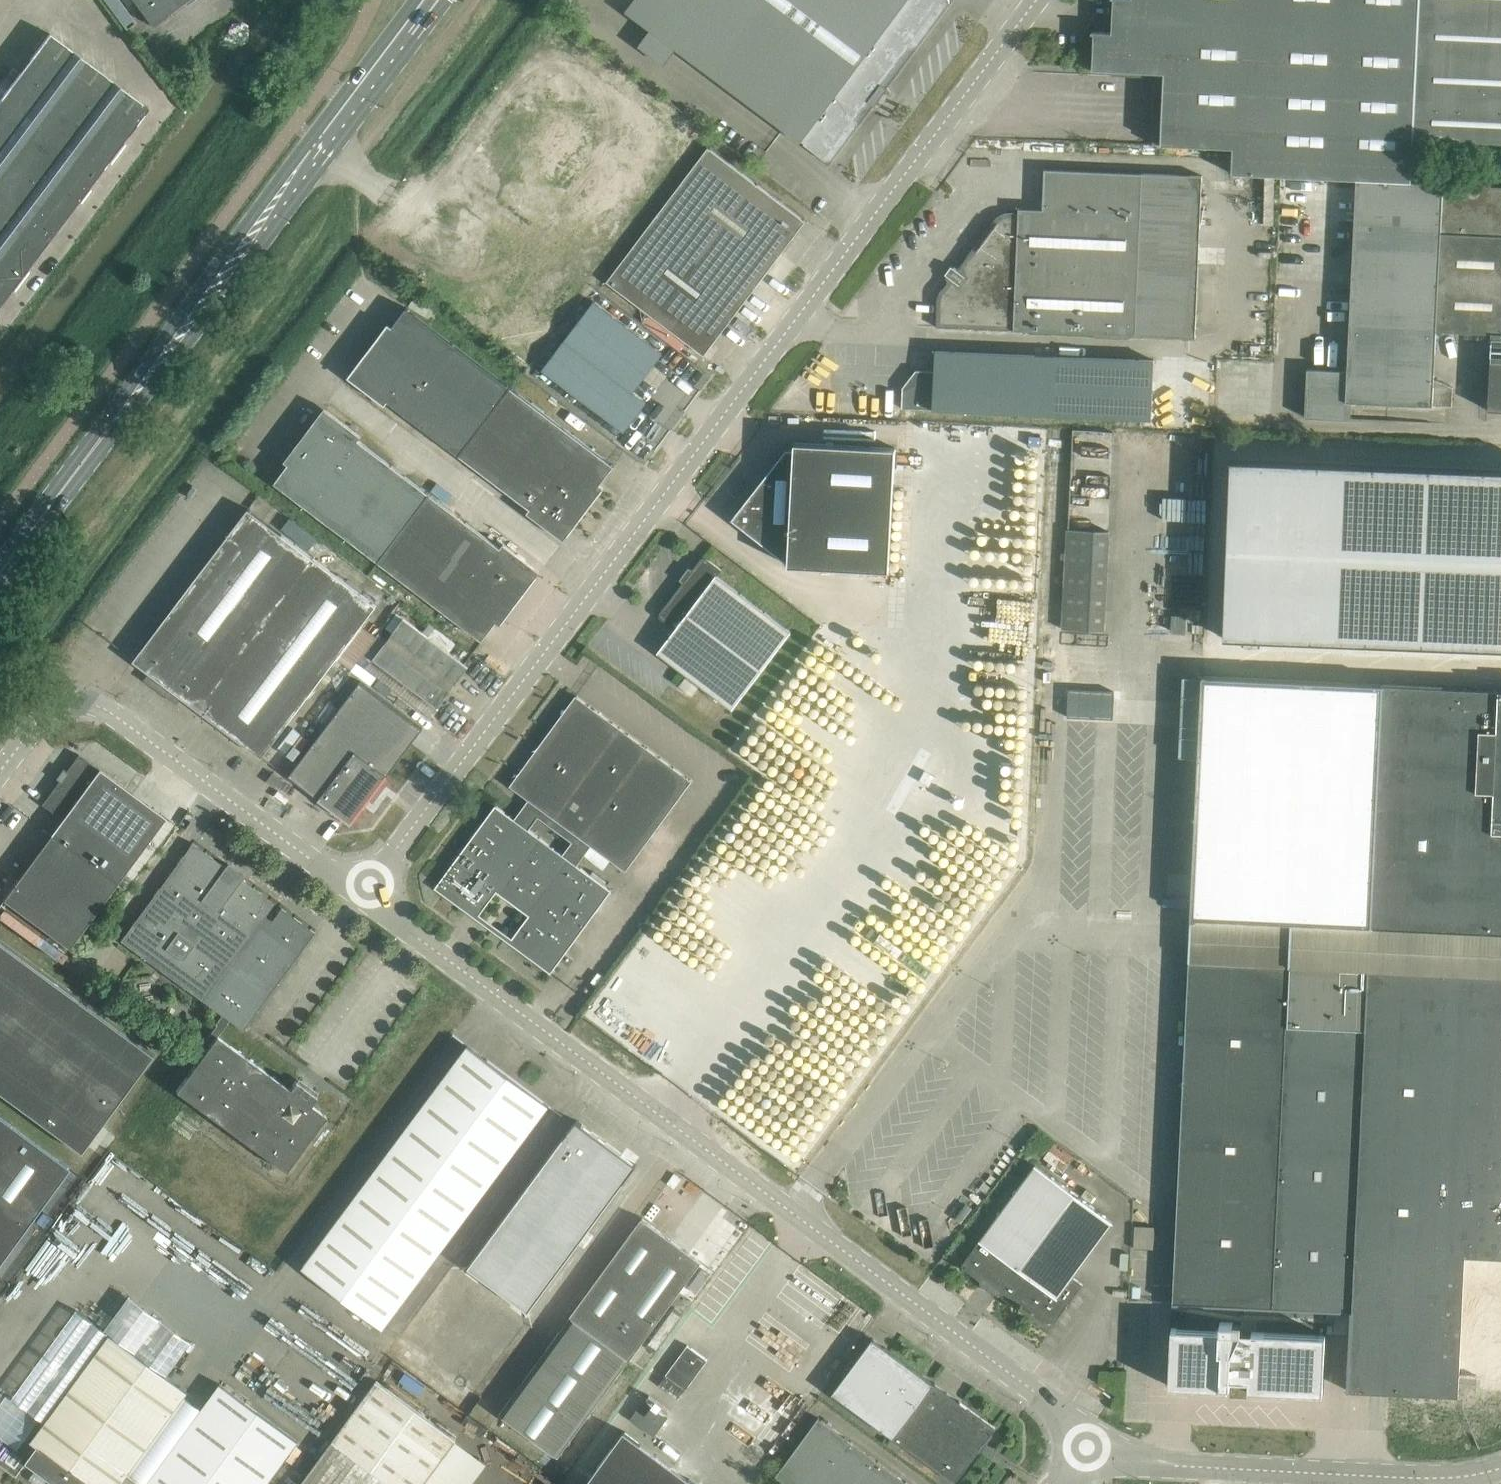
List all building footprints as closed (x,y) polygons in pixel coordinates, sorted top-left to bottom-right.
[(126,29),(136,22),(120,0),(105,0),(126,29)] [(152,25),(186,0),(133,0),(152,25)] [(627,10),(801,141),(802,140),(805,143),(804,144),(825,159),(857,128),(869,101),(874,105),(887,87),(882,84),(910,47),(948,5),(949,0),(635,0),(627,10)] [(1092,33),(1094,33),(1093,69),(1157,72),(1153,144),(1173,145),(1180,145),(1178,174),(1188,174),(1190,145),(1233,147),(1233,158),(1232,173),(1357,179),(1357,178),(1412,181),(1414,137),(1500,142),(1500,0),(1114,0),(1112,32),(1092,31),(1092,33)] [(50,32),(2,97),(100,171),(149,107),(50,32)] [(0,99),(0,196),(52,235),(100,171),(2,97),(0,99)] [(710,148),(609,282),(705,355),(806,220),(790,208),(710,148)] [(942,291),(937,326),(1039,331),(1196,337),(1203,175),(1188,174),(1178,174),(1142,173),(1046,169),(1044,209),(1020,208),(1019,212),(958,269),(955,266),(946,278),(942,291)] [(1305,417),(1351,419),(1352,401),(1453,405),(1453,385),(1434,375),(1436,330),(1492,332),(1492,340),(1500,341),(1500,186),(1357,179),(1348,370),(1308,368),(1305,417)] [(4,299),(52,235),(0,196),(0,296),(4,299)] [(594,302),(544,369),(609,419),(625,431),(647,402),(634,392),(663,353),(647,341),(594,302)] [(407,308),(356,375),(564,532),(614,465),(407,308)] [(1488,409),(1500,410),(1500,341),(1492,340),(1488,409)] [(905,393),(904,414),(1153,425),(1155,363),(937,358),(936,378),(917,375),(905,393)] [(326,415),(276,482),(483,639),(497,621),(501,624),(541,571),(525,559),(522,563),(326,415)] [(788,449),(732,519),(789,563),(789,565),(890,570),(896,448),(795,442),(795,450),(788,449)] [(1248,636),(1500,650),(1500,489),(1254,478),(1248,636)] [(249,509),(134,660),(263,757),(377,605),(249,509)] [(1068,528),(1062,629),(1105,631),(1111,530),(1068,528)] [(676,629),(658,652),(733,709),(792,632),(718,576),(723,569),(709,558),(701,560),(693,569),(691,568),(681,580),(684,583),(661,611),(676,629)] [(401,618),(371,659),(422,695),(438,707),(469,666),(453,654),(401,618)] [(1196,803),(1500,818),(1500,689),(1481,688),(1381,683),(1382,681),(1201,674),(1196,803)] [(360,682),(290,775),(352,822),(422,728),(360,682)] [(549,733),(510,786),(529,799),(592,845),(611,859),(626,870),(693,780),(576,695),(557,722),(563,726),(555,738),(549,733)] [(79,754),(43,803),(63,818),(51,834),(118,881),(153,833),(165,817),(79,754)] [(274,772),(267,780),(275,787),(282,778),(274,772)] [(592,845),(529,799),(527,802),(515,819),(496,805),(435,888),(436,888),(438,886),(479,916),(497,891),(529,915),(511,940),(552,970),(550,972),(551,973),(561,960),(569,966),(574,959),(566,953),(612,890),(577,864),(584,855),(592,845)] [(1190,936),(1268,939),(1344,942),(1500,950),(1500,818),(1196,803),(1191,915),(1190,936)] [(51,834),(3,899),(69,947),(118,881),(51,834)] [(192,842),(121,940),(212,1007),(284,909),(281,907),(272,920),(265,915),(275,902),(192,842)] [(201,1055),(176,1090),(286,1170),(314,1131),(326,1115),(311,1104),(317,1096),(296,1081),(290,1088),(217,1035),(229,1020),(243,1030),(315,931),(284,909),(212,1007),(222,1014),(215,1023),(217,1024),(196,1052),(201,1055)] [(1173,1301),(1173,1304),(1251,1307),(1268,939),(1190,936),(1189,960),(1190,960),(1175,1274),(1173,1301)] [(1251,1307),(1323,1310),(1351,1311),(1347,1390),(1349,1390),(1349,1389),(1459,1395),(1460,1382),(1477,1383),(1477,1375),(1500,1376),(1500,950),(1344,942),(1268,939),(1251,1307)] [(80,1151),(152,1054),(0,943),(0,1092),(80,1151)] [(468,1045),(303,1266),(384,1326),(549,1105),(468,1045)] [(69,1167),(0,1116),(0,1260),(69,1167)] [(570,1119),(450,1283),(515,1332),(641,1168),(570,1119)] [(977,1245),(965,1261),(966,1269),(1013,1304),(1021,1303),(1048,1322),(1056,1321),(1083,1284),(1073,1277),(1114,1222),(1113,1222),(1036,1165),(977,1245)] [(642,1218),(572,1314),(577,1318),(602,1336),(625,1353),(632,1358),(702,1261),(642,1218)] [(1135,1225),(1134,1248),(1154,1249),(1155,1226),(1135,1225)] [(572,1314),(501,1413),(560,1457),(632,1358),(625,1353),(602,1336),(577,1318),(572,1314)] [(1172,1328),(1169,1386),(1212,1388),(1220,1388),(1220,1385),(1230,1386),(1230,1385),(1249,1386),(1248,1390),(1323,1393),(1326,1335),(1241,1331),(1241,1323),(1221,1322),(1220,1330),(1172,1328)] [(28,1461),(60,1483),(119,1483),(123,1479),(187,1393),(111,1336),(45,1425),(33,1441),(40,1445),(28,1461)] [(861,1354),(833,1392),(939,1471),(955,1482),(996,1428),(873,1338),(861,1354)] [(688,1345),(667,1374),(687,1389),(708,1360),(688,1345)] [(457,1438),(378,1380),(301,1483),(423,1483),(457,1438)] [(299,1442),(219,1382),(156,1466),(144,1482),(146,1483),(267,1483),(299,1442)] [(646,1398),(631,1418),(655,1436),(670,1416),(646,1398)] [(774,1475),(786,1483),(909,1483),(818,1416),(774,1475)] [(582,1483),(698,1483),(624,1429),(582,1483)]
